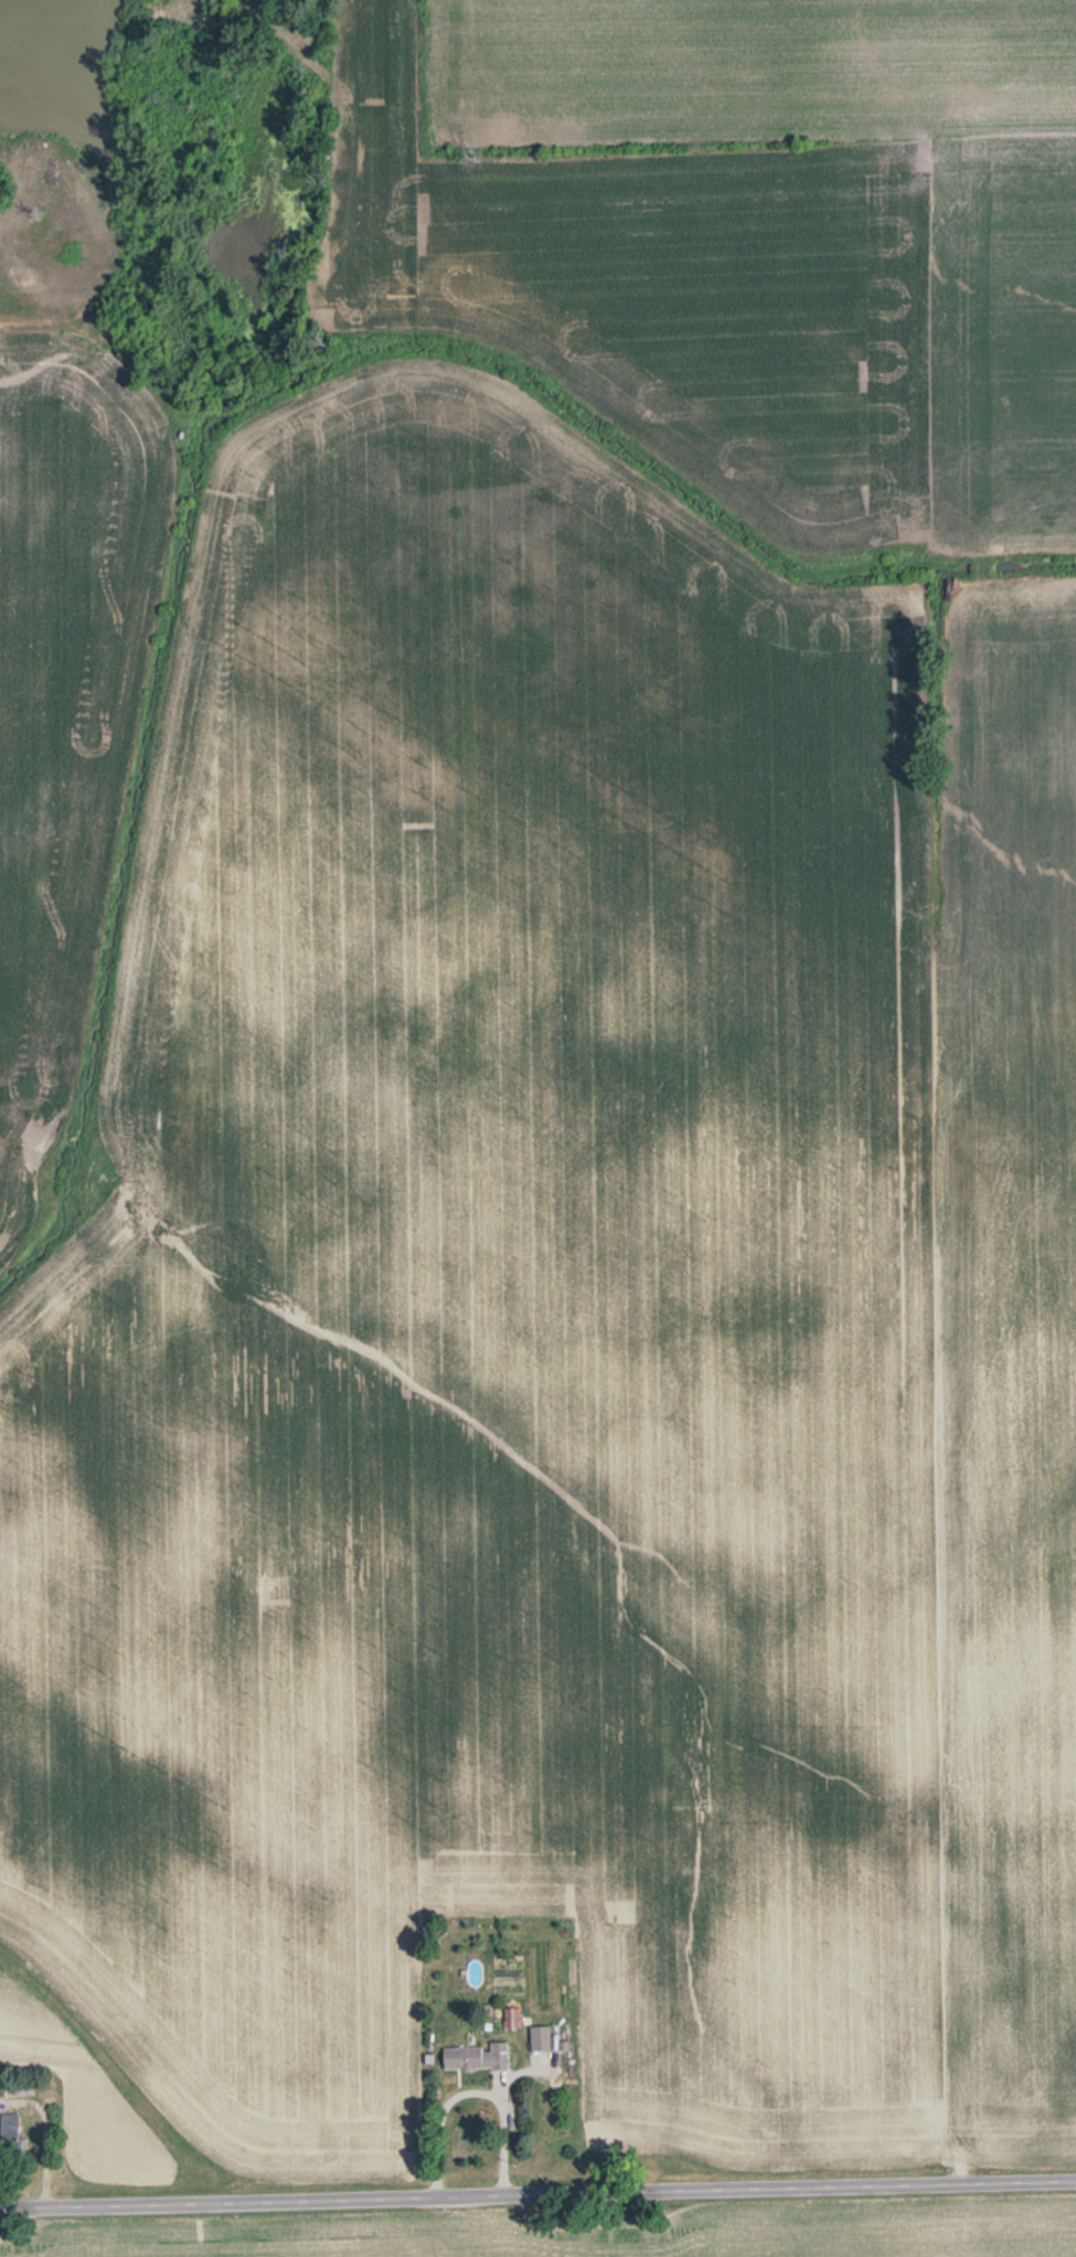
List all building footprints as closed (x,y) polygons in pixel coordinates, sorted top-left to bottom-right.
[(503,2008),(503,2028),(520,2028),(520,2008),(503,2008)] [(530,2050),(549,2050),(549,2026),(530,2026),(530,2050)] [(443,2046),(443,2069),(507,2069),(507,2042),(488,2042),(488,2046),(443,2046)] [(18,2114),(0,2114),(0,2138),(18,2138),(18,2114)]
